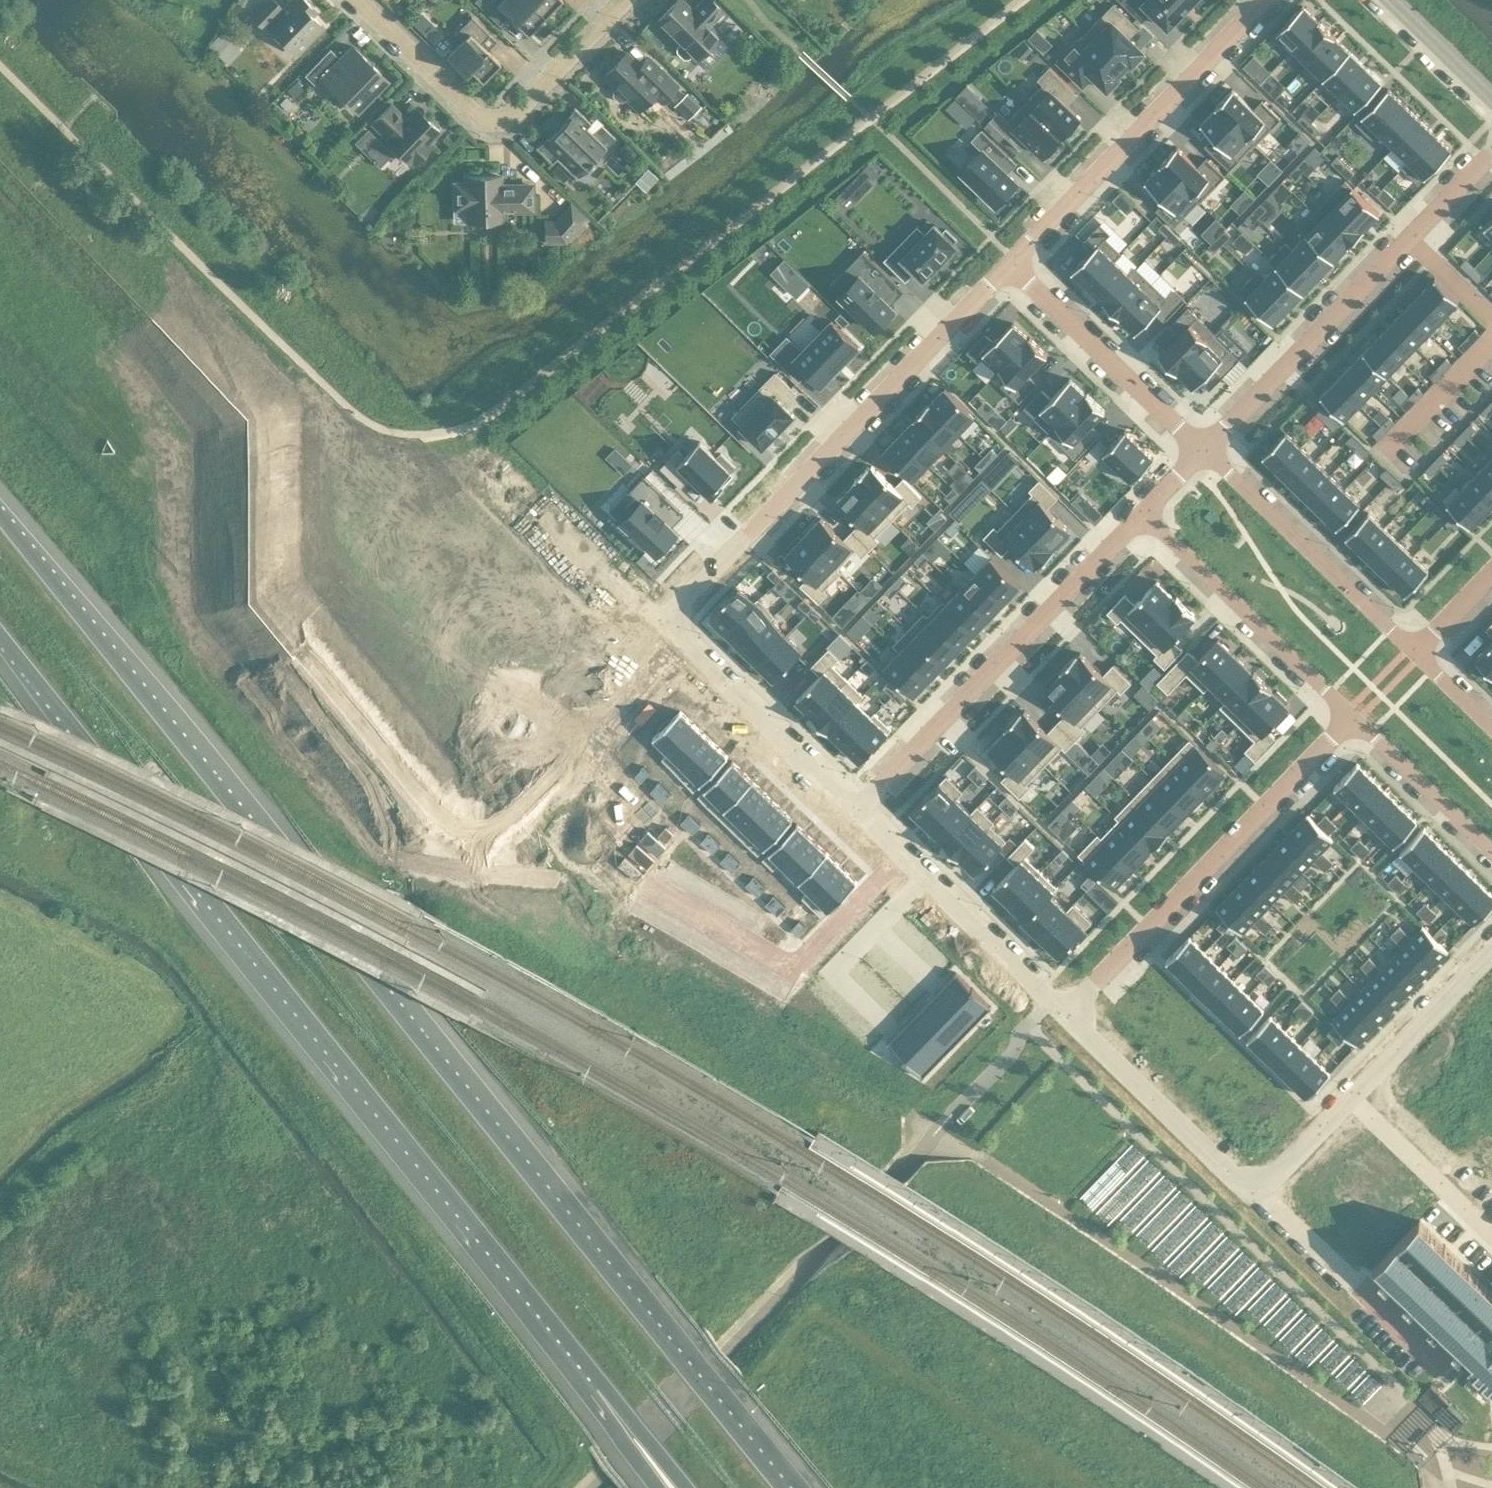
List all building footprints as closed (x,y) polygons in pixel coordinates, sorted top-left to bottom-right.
[(305,0),(291,0),(285,6),(281,7),(274,0),(263,0),(250,13),(266,28),(268,25),(297,54),(324,27),(312,15),(316,11),(305,0)] [(528,0),(475,0),(475,1),(499,25),(508,15),(527,34),(545,16),(528,0)] [(545,16),(560,0),(528,0),(545,16)] [(682,0),(678,0),(657,21),(681,44),(677,47),(677,52),(684,58),(688,59),(692,55),(696,59),(719,36),(709,27),(723,12),(711,0),(702,0),(696,6),(699,9),(695,13),(682,0)] [(1153,11),(1168,26),(1183,11),(1183,12),(1192,3),(1194,0),(1120,0),(1142,22),(1153,11)] [(1086,32),(1124,68),(1131,61),(1133,63),(1144,51),(1130,38),(1140,28),(1114,3),(1086,32)] [(1303,5),(1273,36),(1290,52),(1293,48),(1320,21),(1319,21),(1303,5)] [(465,74),(470,69),(482,81),(500,62),(481,44),(490,34),(472,16),(455,34),(461,41),(446,56),(465,74)] [(1320,21),(1293,48),(1309,63),(1335,36),(1320,21)] [(221,28),(209,42),(224,55),(236,41),(221,28)] [(1118,75),(1124,68),(1086,32),(1059,60),(1083,84),(1093,75),(1108,89),(1120,77),(1118,75)] [(1335,36),(1309,63),(1324,78),(1351,51),(1335,36)] [(330,49),(305,75),(315,85),(322,78),(335,91),(338,88),(344,94),(342,97),(357,112),(388,80),(373,66),(370,69),(364,63),(367,60),(352,46),(340,59),(330,49)] [(1351,51),(1324,78),(1340,93),(1366,66),(1351,51)] [(649,58),(640,66),(627,53),(604,76),(616,88),(612,92),(613,96),(619,102),(623,102),(626,98),(638,110),(653,95),(661,103),(677,85),(649,58)] [(1026,102),(1062,136),(1080,117),(1064,101),(1075,90),(1050,66),(1038,78),(1043,84),(1026,102)] [(1366,66),(1340,93),(1356,109),(1382,82),(1366,66)] [(1266,77),(1260,83),(1269,91),(1275,85),(1266,77)] [(1388,88),(1356,122),(1372,138),(1379,131),(1405,104),(1388,88)] [(1233,89),(1216,106),(1256,144),(1281,118),(1263,100),(1254,109),(1233,89)] [(687,92),(674,106),(688,119),(701,106),(687,92)] [(1281,92),(1276,98),(1284,106),(1290,100),(1281,92)] [(956,116),(964,107),(956,99),(947,108),(956,116)] [(1044,155),(1062,136),(1026,102),(1009,119),(999,110),(990,120),(1016,144),(1024,136),(1044,155)] [(372,123),(388,139),(387,141),(409,162),(411,161),(414,164),(433,145),(429,141),(440,131),(417,109),(406,121),(400,115),(401,114),(391,104),(372,123)] [(1405,104),(1379,131),(1394,146),(1420,119),(1405,104)] [(1217,107),(1201,124),(1221,143),(1212,152),(1230,169),(1254,144),(1255,145),(1256,144),(1216,106),(1216,107),(1217,107)] [(587,128),(591,123),(574,107),(566,119),(568,120),(549,140),(547,138),(535,147),(552,163),(557,158),(576,178),(590,164),(590,165),(594,161),(593,161),(615,138),(601,125),(593,133),(587,128)] [(1304,113),(1298,119),(1307,127),(1312,122),(1304,113)] [(1420,119),(1394,146),(1410,161),(1436,134),(1420,119)] [(1312,122),(1307,127),(1315,136),(1321,130),(1312,122)] [(368,128),(355,142),(380,166),(394,153),(368,128)] [(1018,182),(1001,166),(1010,156),(982,128),(972,139),(982,150),(962,170),(997,204),(1002,199),(1004,202),(1016,190),(1013,187),(1018,182)] [(1410,161),(1403,168),(1419,183),(1452,149),(1436,134),(1410,161)] [(1177,146),(1161,163),(1200,201),(1225,175),(1207,157),(1198,166),(1177,146)] [(1306,156),(1298,165),(1304,171),(1312,162),(1306,156)] [(1337,156),(1332,162),(1340,170),(1346,165),(1337,156)] [(1272,159),(1258,173),(1269,185),(1283,170),(1272,159)] [(641,183),(655,173),(645,160),(632,170),(641,183)] [(1161,165),(1145,181),(1165,200),(1157,209),(1174,226),(1199,201),(1200,202),(1200,201),(1161,163),(1160,164),(1161,165)] [(1298,165),(1290,174),(1295,179),(1304,171),(1298,165)] [(1346,165),(1340,170),(1349,179),(1354,173),(1346,165)] [(505,187),(504,187),(504,186),(500,186),(499,176),(467,177),(467,184),(456,185),(456,208),(473,208),(474,221),(480,221),(480,226),(494,226),(494,221),(500,221),(500,211),(532,210),(532,186),(511,186),(512,187),(511,187),(511,188),(505,188),(505,187)] [(1346,180),(1330,196),(1364,229),(1380,213),(1346,180)] [(1373,181),(1368,187),(1376,195),(1382,189),(1373,181)] [(1384,187),(1382,189),(1376,195),(1388,206),(1396,198),(1384,187)] [(1330,196),(1315,212),(1349,245),(1364,229),(1330,196)] [(554,219),(544,219),(544,243),(566,243),(589,219),(571,201),(554,219)] [(1261,203),(1253,211),(1258,217),(1267,209),(1261,203)] [(1253,211),(1244,220),(1250,226),(1258,217),(1253,211)] [(1315,212),(1300,227),(1334,260),(1349,245),(1315,212)] [(1164,222),(1158,228),(1176,245),(1181,239),(1164,222)] [(924,279),(957,245),(954,242),(957,239),(946,229),(943,232),(935,224),(910,251),(901,242),(884,260),(903,278),(913,268),(924,279)] [(1092,250),(1072,271),(1088,286),(1121,252),(1106,238),(1111,233),(1101,224),(1083,241),(1092,250)] [(1286,242),(1285,243),(1319,276),(1334,260),(1300,227),(1299,228),(1306,235),(1293,248),(1286,242)] [(1226,229),(1217,237),(1220,240),(1223,243),(1231,234),(1226,229)] [(1244,252),(1253,242),(1242,231),(1233,241),(1244,252)] [(1217,237),(1209,246),(1215,252),(1223,243),(1220,240),(1217,237)] [(1285,243),(1270,258),(1304,291),(1319,276),(1285,243)] [(855,281),(841,295),(847,301),(843,304),(855,316),(858,312),(876,329),(895,309),(886,300),(900,286),(863,251),(844,271),(855,281)] [(1121,252),(1088,286),(1104,301),(1137,267),(1136,267),(1129,274),(1115,260),(1122,253),(1121,252)] [(1256,273),(1255,274),(1289,307),(1304,291),(1270,258),(1269,259),(1276,266),(1262,280),(1256,273)] [(1461,264),(1469,273),(1475,267),(1466,258),(1461,264)] [(1137,267),(1104,301),(1120,316),(1152,282),(1137,267)] [(1475,267),(1469,273),(1478,281),(1484,275),(1475,267)] [(1255,274),(1239,290),(1273,323),(1289,307),(1255,274)] [(1420,292),(1444,316),(1459,300),(1435,277),(1420,292)] [(1152,282),(1120,316),(1120,317),(1136,332),(1156,311),(1165,320),(1185,299),(1175,289),(1168,297),(1152,282)] [(1430,330),(1444,316),(1420,292),(1406,307),(1430,330)] [(1169,324),(1155,338),(1166,348),(1159,355),(1176,372),(1177,371),(1213,333),(1214,332),(1188,307),(1171,326),(1169,324)] [(1416,345),(1430,330),(1406,307),(1392,322),(1416,345)] [(787,336),(772,353),(796,377),(806,367),(822,383),(836,369),(837,370),(845,361),(845,360),(859,346),(832,320),(802,350),(787,336)] [(985,334),(968,352),(972,356),(977,361),(981,357),(997,373),(999,370),(1030,339),(1013,322),(994,342),(985,334)] [(1402,360),(1416,345),(1392,322),(1378,336),(1402,360)] [(1467,337),(1473,343),(1481,334),(1475,329),(1467,337)] [(1213,333),(1177,371),(1194,387),(1201,380),(1210,389),(1222,376),(1239,358),(1213,333)] [(1364,351),(1388,374),(1402,360),(1378,336),(1364,351)] [(1464,352),(1473,343),(1467,337),(1458,346),(1464,352)] [(1030,339),(999,370),(1015,386),(1009,392),(1019,401),(1036,384),(1028,375),(1048,354),(1031,338),(1030,339)] [(1374,389),(1388,374),(1364,351),(1350,366),(1374,389)] [(1438,366),(1444,372),(1452,364),(1447,358),(1438,366)] [(1359,404),(1374,389),(1350,366),(1335,380),(1359,404)] [(1436,381),(1444,372),(1438,366),(1430,375),(1436,381)] [(776,372),(733,416),(762,444),(762,445),(763,446),(764,445),(764,444),(774,434),(783,426),(783,425),(792,415),(793,415),(794,414),(793,413),(792,413),(779,400),(792,387),(776,372)] [(1042,389),(1025,407),(1051,432),(1088,394),(1070,378),(1051,398),(1042,389)] [(1345,419),(1359,404),(1335,380),(1321,396),(1345,419)] [(1410,396),(1416,401),(1424,393),(1418,387),(1410,396)] [(945,388),(929,404),(958,433),(974,416),(945,388)] [(1051,432),(1050,433),(1076,458),(1094,439),(1101,432),(1092,424),(1105,410),(1088,394),(1051,432)] [(1407,410),(1416,401),(1410,396),(1401,404),(1407,410)] [(1490,402),(1482,411),(1488,417),(1491,412),(1491,404),(1490,402)] [(929,404),(914,420),(943,448),(958,433),(929,404)] [(1326,421),(1331,415),(1323,407),(1317,413),(1326,421)] [(1340,423),(1331,415),(1326,421),(1335,429),(1340,423)] [(1381,425),(1387,431),(1396,422),(1390,416),(1381,425)] [(914,420),(899,436),(928,464),(943,448),(914,420)] [(1470,423),(1462,432),(1468,437),(1476,429),(1470,423)] [(1379,439),(1387,431),(1381,425),(1373,434),(1379,439)] [(1096,463),(1104,454),(1132,481),(1154,457),(1126,430),(1109,447),(1100,439),(1086,453),(1096,463)] [(1263,456),(1278,470),(1301,446),(1286,432),(1263,456)] [(1468,437),(1462,432),(1454,440),(1460,446),(1468,437)] [(1355,449),(1361,443),(1352,435),(1346,441),(1355,449)] [(899,436),(883,452),(913,480),(928,464),(899,436)] [(679,449),(661,467),(682,487),(691,477),(713,497),(725,485),(724,485),(734,474),(731,471),(736,466),(722,454),(718,458),(700,441),(685,456),(679,449)] [(1369,452),(1361,443),(1355,449),(1364,458),(1369,452)] [(1301,446),(1278,470),(1293,484),(1316,461),(1301,446)] [(992,448),(984,456),(990,462),(998,454),(992,448)] [(1442,452),(1433,461),(1439,467),(1448,458),(1442,452)] [(624,456),(616,465),(624,473),(633,464),(624,456)] [(984,456),(975,465),(981,471),(990,462),(984,456)] [(1476,474),(1491,489),(1491,461),(1490,459),(1476,474)] [(1307,499),(1331,475),(1316,461),(1293,484),(1307,499)] [(1439,467),(1433,461),(1425,470),(1431,475),(1439,467)] [(857,481),(855,483),(893,520),(909,503),(912,506),(922,496),(903,478),(895,487),(872,465),(870,467),(868,466),(855,479),(857,481)] [(1389,482),(1395,476),(1387,468),(1381,474),(1389,482)] [(992,469),(982,479),(991,487),(1001,477),(992,469)] [(1476,474),(1462,489),(1486,512),(1491,506),(1491,489),(1476,474)] [(639,498),(619,518),(633,531),(630,534),(644,547),(647,544),(657,555),(678,533),(672,527),(669,524),(681,511),(644,475),(630,490),(639,498)] [(1331,475),(1307,499),(1322,513),(1345,489),(1331,475)] [(1404,485),(1395,476),(1389,482),(1398,491),(1404,485)] [(1033,493),(1015,511),(1053,548),(1056,545),(1058,547),(1070,535),(1068,532),(1071,529),(1048,507),(1058,497),(1040,479),(1029,490),(1033,493)] [(855,483),(838,501),(860,523),(852,532),(870,549),(879,540),(876,537),(893,520),(855,483)] [(954,487),(945,496),(951,502),(960,493),(954,487)] [(1360,504),(1345,489),(1322,513),(1337,528),(1360,504)] [(1486,512),(1462,489),(1447,504),(1471,527),(1486,512)] [(1431,508),(1436,502),(1428,494),(1422,500),(1431,508)] [(961,500),(950,512),(959,520),(970,509),(961,500)] [(1445,511),(1436,502),(1431,508),(1440,517),(1445,511)] [(1097,509),(1089,517),(1096,524),(1104,515),(1097,509)] [(994,526),(984,537),(1002,555),(1012,545),(1035,566),(1036,565),(1038,566),(1055,549),(1053,548),(1015,511),(998,529),(994,526)] [(1361,551),(1384,527),(1369,512),(1346,536),(1361,551)] [(1460,525),(1451,516),(1445,522),(1454,531),(1460,525)] [(821,518),(803,536),(841,573),(842,572),(838,569),(855,552),(861,559),(870,549),(852,532),(844,540),(821,518)] [(1399,541),(1384,527),(1361,551),(1376,565),(1399,541)] [(789,551),(786,554),(809,576),(801,585),(819,603),(823,598),(820,595),(841,573),(803,536),(801,539),(798,536),(787,548),(789,551)] [(1414,555),(1399,541),(1376,565),(1391,579),(1414,555)] [(923,552),(915,561),(921,566),(929,558),(923,552)] [(1429,570),(1414,555),(1391,579),(1406,594),(1429,570)] [(991,556),(976,572),(1005,601),(1020,584),(991,556)] [(773,568),(767,574),(776,583),(782,577),(773,568)] [(976,572),(961,588),(990,616),(1005,601),(976,572)] [(902,574),(893,583),(899,589),(908,580),(902,574)] [(1140,636),(1176,599),(1158,580),(1136,603),(1125,593),(1108,612),(1118,622),(1122,619),(1140,636)] [(893,583),(885,592),(891,597),(899,589),(893,583)] [(961,588),(946,604),(975,632),(990,616),(961,588)] [(739,589),(711,618),(727,633),(755,604),(739,589)] [(1178,597),(1176,599),(1140,636),(1158,654),(1154,657),(1165,668),(1183,650),(1173,640),(1195,617),(1193,615),(1195,613),(1178,597)] [(804,598),(798,604),(807,612),(813,607),(804,598)] [(755,604),(727,633),(742,649),(770,619),(755,604)] [(946,604),(931,619),(960,647),(975,632),(946,604)] [(813,607),(807,612),(816,621),(822,615),(813,607)] [(841,608),(833,617),(842,626),(851,618),(841,608)] [(863,614),(857,621),(865,629),(872,623),(863,614)] [(770,619),(742,649),(758,664),(786,634),(770,619)] [(931,619),(915,635),(945,663),(960,647),(931,619)] [(786,634),(758,664),(774,679),(802,650),(786,634)] [(915,635),(900,650),(930,678),(945,663),(915,635)] [(1210,683),(1237,656),(1219,638),(1199,659),(1189,650),(1157,682),(1169,693),(1187,674),(1200,686),(1204,690),(1210,683)] [(1491,675),(1491,641),(1477,657),(1478,658),(1477,660),(1491,675)] [(900,650),(885,666),(914,695),(930,678),(900,650)] [(1063,671),(1101,707),(1118,689),(1122,693),(1132,682),(1113,664),(1104,674),(1081,652),(1079,654),(1078,652),(1061,669),(1063,671)] [(1237,656),(1210,683),(1228,700),(1255,672),(1254,671),(1254,672),(1251,669),(1237,656)] [(867,659),(861,665),(870,673),(876,667),(867,659)] [(825,670),(797,699),(813,715),(841,686),(825,670)] [(1067,711),(1057,722),(1076,740),(1086,729),(1083,726),(1101,707),(1063,671),(1060,674),(1057,671),(1045,684),(1048,686),(1045,690),(1067,711)] [(1255,672),(1228,700),(1221,707),(1238,723),(1272,688),(1255,672)] [(889,680),(884,687),(892,695),(898,689),(889,680)] [(841,686),(813,715),(828,730),(857,701),(841,686)] [(1272,688),(1238,723),(1255,740),(1245,750),(1256,761),(1277,739),(1267,729),(1289,706),(1286,703),(1288,700),(1278,690),(1275,693),(1272,690),(1273,689),(1272,688)] [(898,689),(892,695),(901,703),(907,697),(898,689)] [(857,701),(828,730),(844,745),(872,716),(857,701)] [(1178,717),(1184,723),(1192,714),(1186,708),(1178,717)] [(661,730),(653,739),(669,755),(697,726),(681,710),(672,719),(670,717),(659,728),(661,730)] [(1076,740),(1057,722),(1048,732),(1025,710),(1023,711),(1022,710),(1005,727),(1007,728),(1045,765),(1062,747),(1066,750),(1076,740)] [(872,716),(844,745),(860,761),(888,732),(872,716)] [(1152,717),(1141,729),(1150,737),(1150,738),(1161,726),(1152,717)] [(669,755),(662,761),(678,776),(712,741),(697,726),(669,755)] [(1027,783),(1045,765),(1007,728),(989,747),(1011,769),(1002,779),(1020,797),(1031,787),(1027,783)] [(1150,737),(1141,729),(1135,735),(1144,743),(1150,737)] [(1206,744),(1212,750),(1221,742),(1215,736),(1206,744)] [(1190,738),(1171,758),(1207,793),(1226,773),(1190,738)] [(712,741),(678,776),(694,792),(728,756),(712,741)] [(1091,754),(1081,765),(1089,773),(1100,763),(1091,754)] [(1171,758),(1152,777),(1188,812),(1207,793),(1171,758)] [(732,760),(704,789),(715,799),(743,770),(732,760)] [(1335,786),(1350,801),(1373,777),(1358,762),(1335,786)] [(977,765),(968,773),(974,779),(982,770),(977,765)] [(1113,775),(1104,767),(1098,773),(1107,781),(1113,775)] [(649,774),(644,769),(635,777),(641,783),(649,774)] [(743,770),(715,799),(725,809),(753,780),(743,770)] [(982,770),(974,779),(980,785),(988,776),(982,770)] [(928,826),(956,797),(963,790),(947,775),(912,811),(928,826)] [(1170,831),(1188,812),(1152,777),(1134,796),(1170,831)] [(1350,801),(1365,815),(1388,791),(1373,777),(1350,801)] [(753,780),(725,809),(735,818),(763,789),(753,780)] [(657,798),(665,790),(659,784),(651,793),(656,798),(657,798)] [(763,789),(735,818),(745,828),(772,799),(763,789)] [(671,795),(665,790),(657,798),(662,804),(671,795)] [(1388,791),(1365,815),(1379,829),(1402,806),(1388,791)] [(1008,795),(999,803),(1005,809),(1013,801),(1008,795)] [(1134,796),(1116,815),(1153,851),(1170,833),(1169,832),(1170,831),(1134,796)] [(943,842),(972,812),(956,797),(928,826),(942,840),(942,841),(943,842)] [(772,799),(745,828),(755,837),(782,809),(772,799)] [(1073,799),(1068,805),(1076,813),(1082,807),(1073,799)] [(1013,801),(1005,809),(1011,815),(1019,806),(1013,801)] [(958,857),(991,824),(994,820),(979,805),(972,812),(943,842),(958,857)] [(1076,813),(1068,805),(1062,811),(1071,819),(1076,813)] [(1402,806),(1379,829),(1395,844),(1418,820),(1402,806)] [(782,809),(755,837),(765,847),(793,819),(782,809)] [(687,828),(696,819),(690,813),(681,822),(687,828)] [(1292,830),(1318,855),(1334,839),(1308,814),(1292,830)] [(1318,823),(1323,828),(1332,820),(1326,814),(1318,823)] [(1097,834),(1133,869),(1151,851),(1152,851),(1153,851),(1116,815),(1115,816),(1118,819),(1102,836),(1098,833),(1097,834)] [(701,825),(696,819),(687,828),(693,834),(701,825)] [(1332,820),(1323,828),(1329,834),(1338,825),(1332,820)] [(797,823),(770,852),(780,862),(808,833),(797,823)] [(991,824),(958,857),(959,858),(960,857),(976,872),(1007,840),(991,824)] [(1401,850),(1416,865),(1439,841),(1424,826),(1401,850)] [(1277,846),(1303,871),(1318,855),(1292,830),(1277,846)] [(707,847),(715,839),(709,833),(701,841),(707,847)] [(808,833),(780,862),(790,872),(818,843),(808,833)] [(1114,888),(1133,869),(1097,834),(1078,853),(1114,888)] [(1008,856),(1016,864),(1017,865),(1026,856),(1035,846),(1026,838),(1008,856)] [(1351,847),(1357,853),(1365,844),(1359,838),(1351,847)] [(721,844),(715,839),(707,847),(713,853),(721,844)] [(1439,841),(1416,865),(1431,879),(1454,855),(1439,841)] [(818,843),(790,872),(800,881),(828,852),(818,843)] [(1365,844),(1357,853),(1363,858),(1371,849),(1365,844)] [(1262,861),(1288,886),(1303,871),(1277,846),(1262,861)] [(1063,849),(1055,857),(1061,863),(1069,854),(1063,849)] [(1318,855),(1330,867),(1334,862),(1322,851),(1318,855)] [(727,866),(735,858),(729,852),(721,861),(727,866)] [(828,852),(800,881),(810,891),(838,862),(828,852)] [(1326,871),(1330,867),(1318,855),(1314,860),(1326,871)] [(1454,855),(1431,879),(1445,893),(1468,870),(1454,855)] [(1010,904),(1041,871),(1026,856),(1017,865),(1016,864),(994,888),(1010,904)] [(741,863),(735,858),(727,866),(733,872),(741,863)] [(1247,877),(1273,902),(1288,886),(1262,861),(1247,877)] [(838,862),(810,891),(820,900),(847,872),(838,862)] [(1468,870),(1445,893),(1460,908),(1483,884),(1468,870)] [(1024,921),(1050,893),(1057,886),(1041,871),(1010,904),(1025,918),(1023,920),(1024,921)] [(847,872),(820,900),(830,910),(858,882),(847,872)] [(1388,882),(1394,888),(1402,879),(1396,874),(1388,882)] [(1090,875),(1082,884),(1088,889),(1096,881),(1090,875)] [(752,891),(760,882),(755,876),(746,885),(752,891)] [(1232,892),(1258,917),(1273,902),(1247,877),(1232,892)] [(1402,879),(1394,888),(1400,894),(1408,885),(1402,879)] [(766,888),(760,882),(752,891),(758,896),(766,888)] [(1288,886),(1300,898),(1304,893),(1292,882),(1288,886)] [(1460,908),(1475,922),(1491,905),(1491,892),(1483,884),(1460,908)] [(1296,902),(1300,898),(1288,886),(1284,891),(1296,902)] [(1242,933),(1258,917),(1232,892),(1217,908),(1226,918),(1232,923),(1242,933)] [(1024,921),(1041,937),(1068,910),(1050,893),(1024,921)] [(1110,894),(1101,903),(1109,911),(1118,902),(1110,894)] [(772,910),(780,901),(775,895),(766,904),(772,910)] [(786,907),(780,901),(772,910),(778,915),(786,907)] [(1417,911),(1423,917),(1431,908),(1426,902),(1417,911)] [(1068,910),(1041,937),(1059,955),(1069,945),(1072,948),(1087,932),(1084,929),(1092,920),(1074,903),(1068,910)] [(1431,908),(1423,917),(1429,923),(1437,914),(1431,908)] [(1258,917),(1270,929),(1274,924),(1262,913),(1258,917)] [(792,929),(800,920),(796,916),(788,925),(792,929)] [(1266,933),(1270,929),(1258,917),(1254,922),(1266,933)] [(1223,932),(1232,923),(1226,918),(1217,926),(1223,932)] [(806,926),(800,920),(792,929),(798,935),(806,926)] [(1400,926),(1395,930),(1404,938),(1407,941),(1411,937),(1400,926)] [(1423,926),(1407,942),(1433,966),(1449,950),(1440,941),(1433,935),(1423,926)] [(1440,941),(1448,932),(1442,926),(1433,935),(1440,941)] [(1404,938),(1395,930),(1391,934),(1403,946),(1407,941),(1404,938)] [(1182,975),(1205,951),(1190,936),(1167,960),(1182,975)] [(1234,951),(1242,942),(1236,936),(1228,945),(1234,951)] [(1248,948),(1242,942),(1234,951),(1239,956),(1248,948)] [(1407,942),(1392,957),(1418,982),(1433,966),(1407,942)] [(1197,989),(1220,965),(1205,951),(1182,975),(1197,989)] [(1369,957),(1365,961),(1374,969),(1377,972),(1381,968),(1369,957)] [(1418,982),(1392,957),(1377,973),(1403,997),(1418,982)] [(1374,969),(1365,961),(1361,965),(1373,977),(1377,972),(1374,969)] [(1263,979),(1271,970),(1265,964),(1257,973),(1263,979)] [(1220,965),(1197,989),(1211,1003),(1234,979),(1220,965)] [(1277,976),(1271,970),(1263,979),(1269,985),(1277,976)] [(955,973),(942,987),(929,1000),(889,1041),(889,1040),(887,1042),(889,1044),(889,1043),(921,1075),(923,1077),(924,1075),(990,1007),(990,1008),(992,1006),(990,1005),(958,973),(956,971),(955,973)] [(1403,997),(1377,973),(1362,988),(1388,1013),(1403,997)] [(1226,1017),(1249,993),(1234,979),(1211,1003),(1226,1017)] [(1339,987),(1335,992),(1344,1000),(1347,1003),(1351,999),(1339,987)] [(1388,1013),(1362,988),(1347,1004),(1373,1028),(1388,1013)] [(1344,1000),(1335,992),(1331,996),(1343,1008),(1347,1003),(1344,1000)] [(1264,1008),(1249,993),(1226,1017),(1241,1032),(1264,1008)] [(1300,1015),(1308,1006),(1302,1000),(1294,1009),(1300,1015)] [(1373,1028),(1347,1004),(1332,1020),(1357,1044),(1373,1028)] [(1314,1012),(1308,1006),(1300,1015),(1306,1020),(1314,1012)] [(1263,1053),(1286,1029),(1271,1014),(1247,1038),(1263,1053)] [(1333,1039),(1342,1030),(1336,1024),(1327,1033),(1333,1039)] [(1300,1043),(1286,1029),(1263,1053),(1277,1067),(1300,1043)] [(1348,1036),(1342,1030),(1333,1039),(1339,1045),(1348,1036)] [(1277,1067),(1292,1081),(1315,1057),(1300,1043),(1277,1067)] [(1330,1072),(1315,1057),(1292,1081),(1307,1096),(1330,1072)] [(1372,1269),(1382,1278),(1388,1285),(1406,1302),(1413,1308),(1431,1325),(1437,1332),(1455,1349),(1462,1356),(1470,1364),(1469,1364),(1472,1368),(1491,1386),(1491,1387),(1491,1289),(1420,1220),(1398,1242),(1376,1265),(1372,1269)] [(1351,1385),(1363,1395),(1379,1374),(1353,1354),(1338,1373),(1352,1384),(1351,1385)] [(1466,1419),(1436,1389),(1432,1385),(1422,1394),(1440,1412),(1437,1414),(1454,1431),(1466,1419)]
